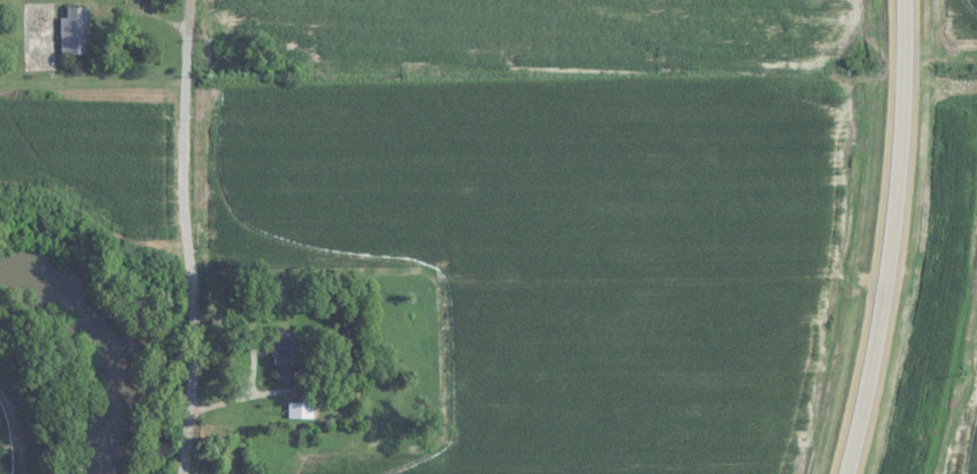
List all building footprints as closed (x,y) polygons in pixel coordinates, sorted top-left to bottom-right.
[(89,54),(89,7),(67,7),(67,17),(61,17),(61,54),(89,54)] [(300,331),(276,331),(276,380),(300,380),(300,331)] [(308,408),(289,408),(289,423),(308,423),(308,408)]
